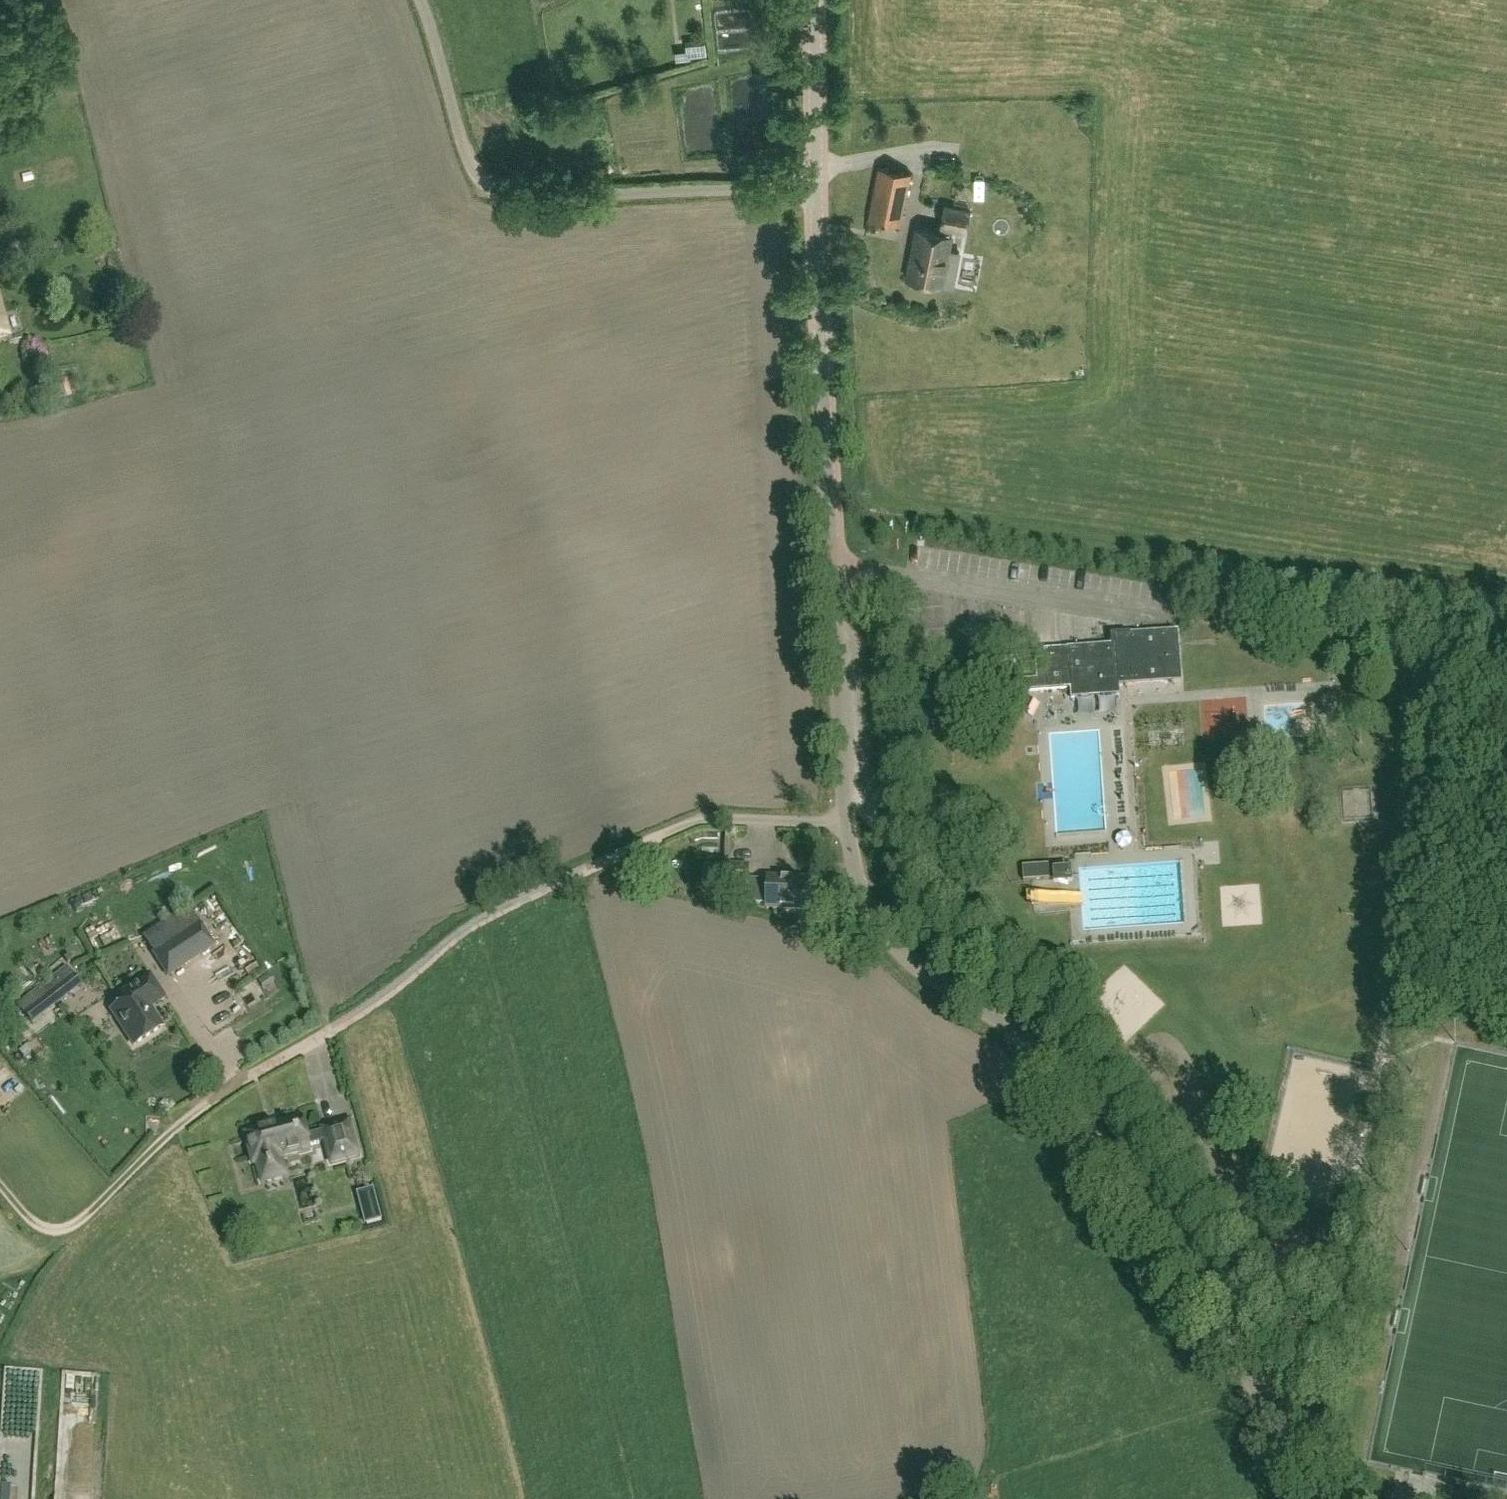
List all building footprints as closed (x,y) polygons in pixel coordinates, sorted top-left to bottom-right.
[(697,36),(683,37),(683,49),(698,48),(697,36)] [(868,218),(901,225),(911,173),(879,166),(868,218)] [(917,227),(907,278),(942,285),(953,229),(966,231),(970,211),(944,205),(939,232),(917,227)] [(9,336),(0,302),(0,338),(9,336)] [(1182,682),(1179,631),(1130,635),(1130,639),(1118,640),(1119,645),(1068,649),(1068,650),(1045,651),(1046,661),(1036,661),(1037,680),(1025,681),(1026,693),(1071,689),(1071,700),(1121,696),(1120,687),(1182,682)] [(1061,865),(1078,863),(1077,852),(1060,853),(1061,865)] [(769,880),(769,882),(748,882),(748,867),(716,866),(716,888),(748,889),(748,887),(752,888),(751,906),(768,907),(768,910),(812,912),(813,882),(769,880)] [(1053,871),(1053,873),(1054,879),(1055,886),(1073,884),(1072,869),(1053,871)] [(169,926),(145,943),(168,977),(214,946),(199,924),(177,939),(169,926)] [(133,1046),(161,1028),(148,1008),(150,1006),(151,1002),(150,1000),(160,993),(149,977),(135,986),(138,990),(133,993),(129,992),(128,990),(122,994),(126,1002),(111,1012),(115,1018),(118,1016),(124,1025),(121,1027),(133,1046)] [(32,1023),(62,1001),(48,982),(17,1004),(32,1023)] [(306,1139),(302,1121),(249,1135),(256,1162),(260,1161),(262,1168),(264,1179),(284,1174),(281,1163),(279,1155),(309,1147),(309,1145),(328,1140),(333,1161),(357,1155),(349,1124),(325,1130),(326,1133),(306,1139)] [(369,1182),(377,1208),(387,1205),(379,1179),(369,1182)]
